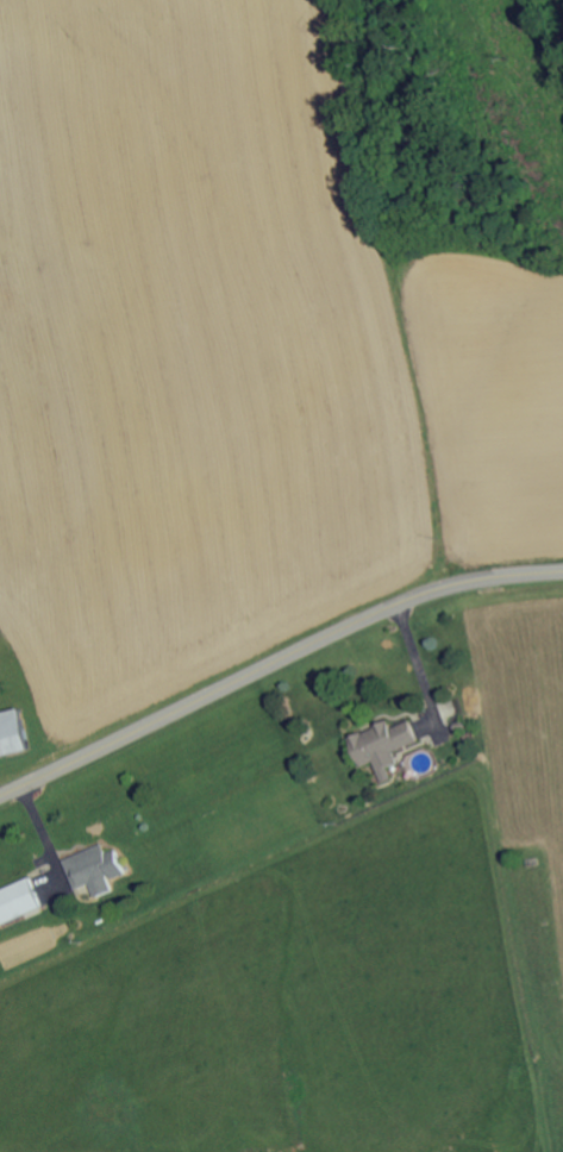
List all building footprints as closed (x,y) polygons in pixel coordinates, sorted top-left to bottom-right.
[(26,748),(16,707),(0,711),(0,755),(26,748)] [(357,767),(374,761),(381,782),(392,778),(388,766),(397,763),(393,750),(417,742),(410,720),(388,727),(387,722),(347,735),(357,767)] [(61,859),(74,889),(88,884),(94,897),(111,889),(107,879),(123,873),(113,849),(104,853),(99,843),(61,859)] [(29,878),(0,889),(0,924),(41,907),(29,878)]
